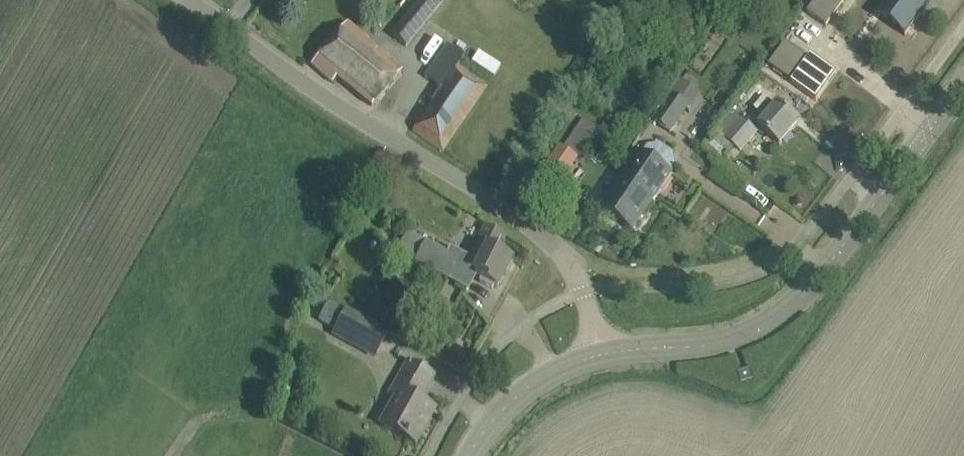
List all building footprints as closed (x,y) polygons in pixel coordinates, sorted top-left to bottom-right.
[(441,3),(437,0),(420,0),(391,35),(405,47),(441,3)] [(807,13),(827,27),(846,0),(817,0),(807,13)] [(880,17),(881,18),(883,15),(907,33),(905,35),(906,36),(932,0),(892,0),(880,17)] [(347,23),(311,65),(332,83),(337,77),(372,107),(401,71),(365,42),(367,40),(347,23)] [(447,44),(437,58),(424,77),(440,88),(412,130),(443,151),(487,86),(457,65),(464,56),(447,44)] [(808,52),(788,80),(814,99),(834,71),(808,52)] [(474,53),(469,63),(494,76),(499,65),(474,53)] [(673,94),(653,120),(670,133),(690,106),(673,94)] [(799,122),(784,109),(779,105),(777,107),(765,97),(755,108),(767,119),(760,127),(780,144),(799,122)] [(736,107),(732,112),(717,130),(741,150),(756,132),(743,121),(747,115),(736,107)] [(594,115),(590,122),(585,119),(565,147),(581,159),(601,130),(600,129),(604,122),(594,115)] [(636,149),(625,164),(641,175),(632,189),(653,203),(673,174),(671,172),(676,165),(673,153),(660,144),(648,146),(643,153),(636,149)] [(641,175),(625,164),(630,168),(602,210),(634,231),(653,203),(632,189),(641,175)] [(485,227),(475,246),(465,266),(478,272),(476,276),(497,287),(512,259),(497,252),(505,238),(485,227)] [(457,260),(407,234),(397,254),(447,279),(457,260)] [(375,358),(389,333),(346,309),(346,311),(326,300),(315,319),(335,329),(332,335),(375,358)] [(425,391),(434,375),(408,360),(389,393),(400,399),(384,426),(416,444),(435,409),(414,397),(419,388),(425,391)] [(750,368),(738,372),(742,383),(753,380),(750,368)]
